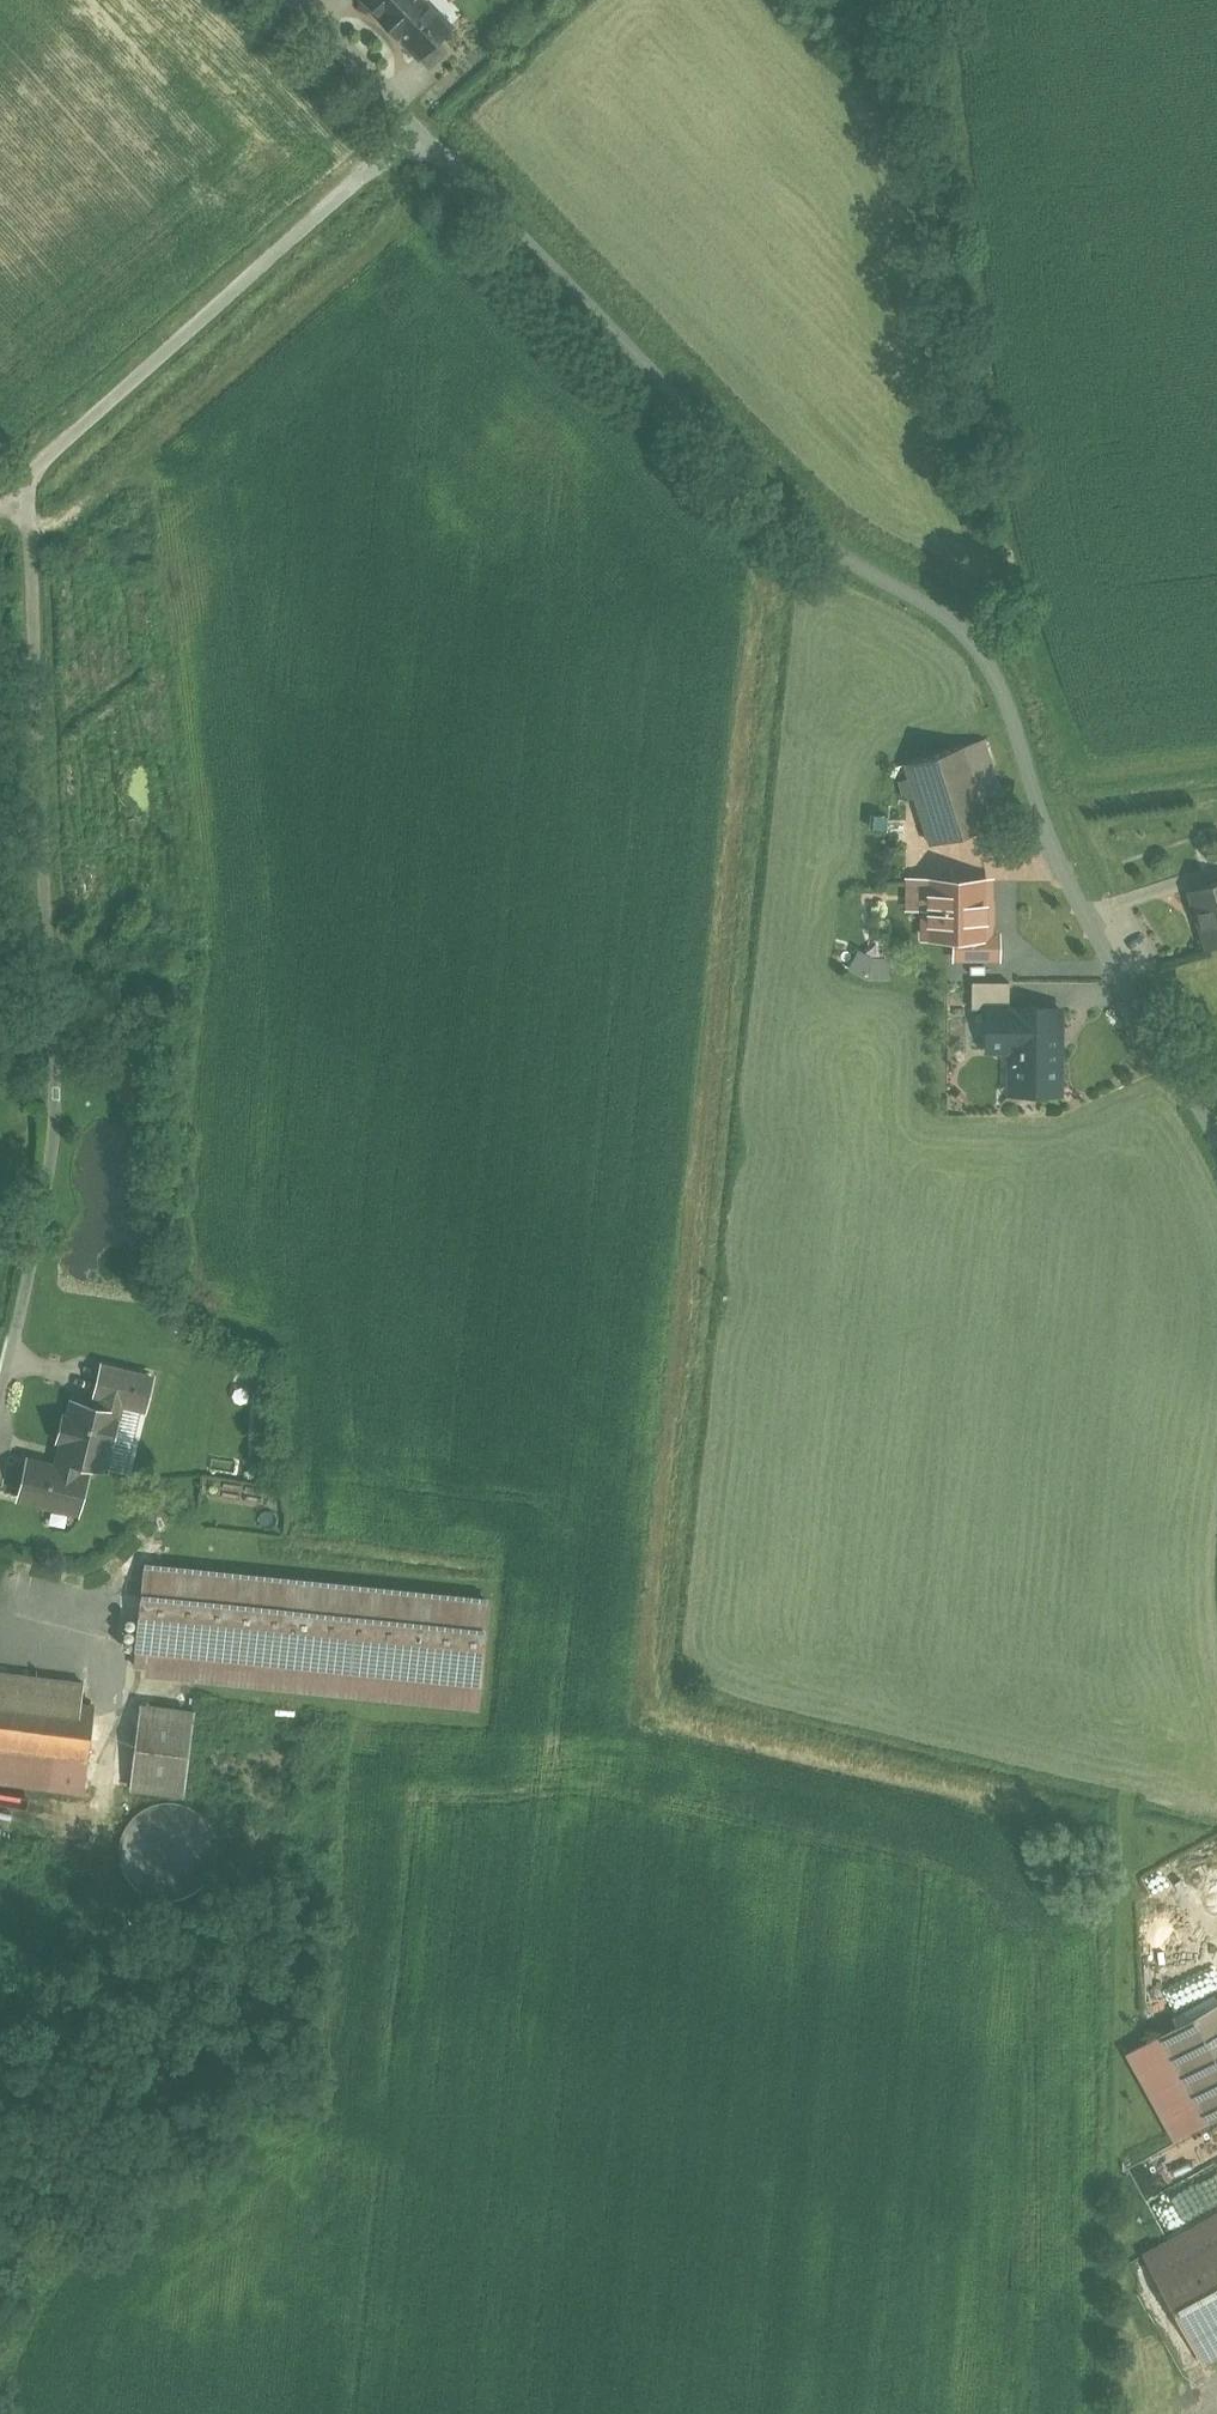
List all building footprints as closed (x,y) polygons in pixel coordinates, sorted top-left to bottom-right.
[(383,16),(382,16),(400,35),(401,35),(420,55),(436,40),(450,27),(425,0),(368,0),(383,16)] [(420,55),(417,57),(430,70),(448,53),(436,40),(420,55)] [(967,744),(906,763),(931,844),(993,824),(967,744)] [(916,808),(869,808),(868,829),(901,829),(916,828),(916,808)] [(901,829),(868,829),(868,882),(903,883),(901,829)] [(907,909),(925,909),(926,880),(926,877),(907,877),(907,909)] [(989,880),(926,880),(925,909),(925,936),(955,936),(989,937),(989,935),(989,880)] [(1190,890),(1200,922),(1199,923),(1206,946),(1216,942),(1216,881),(1189,890),(1188,891),(1190,890)] [(989,937),(955,936),(955,958),(998,958),(998,935),(989,935),(989,937)] [(1010,982),(972,981),(972,1008),(987,1008),(1010,1009),(1010,1007),(1010,982)] [(1060,1007),(1010,1007),(1010,1009),(987,1008),(987,1049),(1019,1049),(1019,1090),(1012,1090),(1012,1092),(1059,1093),(1060,1047),(1056,1047),(1056,1030),(1060,1030),(1060,1007)] [(152,1377),(104,1365),(96,1397),(120,1404),(144,1409),(152,1377)] [(58,1467),(30,1460),(20,1497),(77,1511),(86,1474),(80,1472),(82,1463),(104,1469),(120,1404),(98,1398),(95,1407),(73,1402),(69,1418),(65,1417),(59,1439),(64,1440),(58,1467)] [(489,1602),(145,1567),(137,1647),(152,1649),(481,1682),(489,1602)] [(481,1682),(152,1649),(150,1672),(363,1694),(478,1706),(481,1682)] [(146,1653),(137,1652),(136,1666),(145,1667),(146,1653)] [(0,1673),(0,1693),(82,1704),(84,1683),(0,1673)] [(88,1760),(95,1705),(82,1704),(0,1693),(0,1749),(88,1760)] [(194,1713),(141,1706),(131,1787),(183,1793),(194,1713)] [(0,1749),(0,1780),(63,1788),(60,1815),(81,1818),(88,1760),(0,1749)] [(213,1867),(217,1848),(212,1830),(201,1814),(185,1804),(166,1800),(147,1804),(132,1815),(121,1832),(118,1850),(122,1869),(133,1885),(149,1895),(168,1899),(187,1895),(203,1884),(213,1867)] [(1128,2053),(1175,2138),(1216,2115),(1216,2004),(1128,2053)] [(1145,2253),(1205,2361),(1216,2354),(1216,2214),(1145,2253)]
